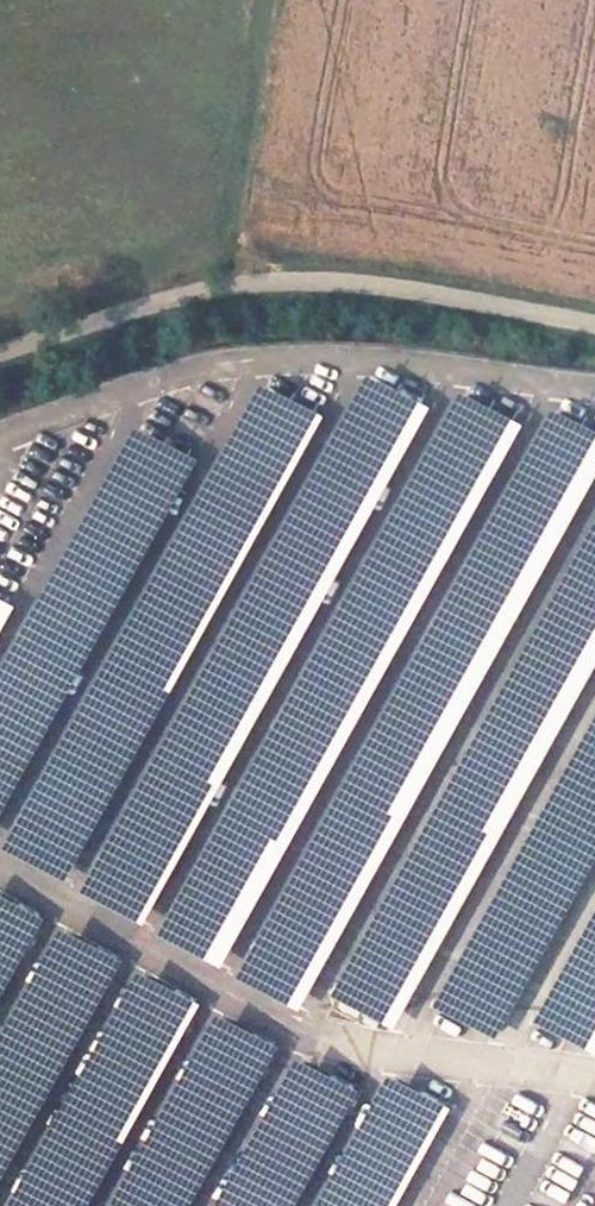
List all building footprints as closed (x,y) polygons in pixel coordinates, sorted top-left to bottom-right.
[(261,376),(252,402),(304,420),(313,393),(261,376)] [(157,522),(200,447),(139,413),(96,487),(157,522)] [(11,595),(0,589),(0,617),(11,595)] [(361,922),(331,1001),(399,1026),(428,946),(361,922)] [(540,953),(510,937),(501,954),(467,936),(430,1002),(494,1037),(540,953)]
